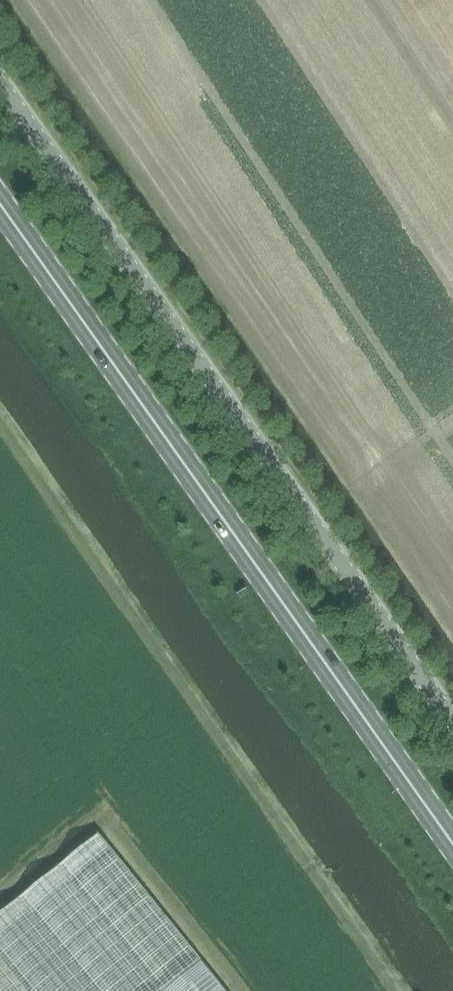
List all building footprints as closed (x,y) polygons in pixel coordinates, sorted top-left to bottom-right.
[(99,834),(0,914),(0,990),(226,990),(99,834)]
